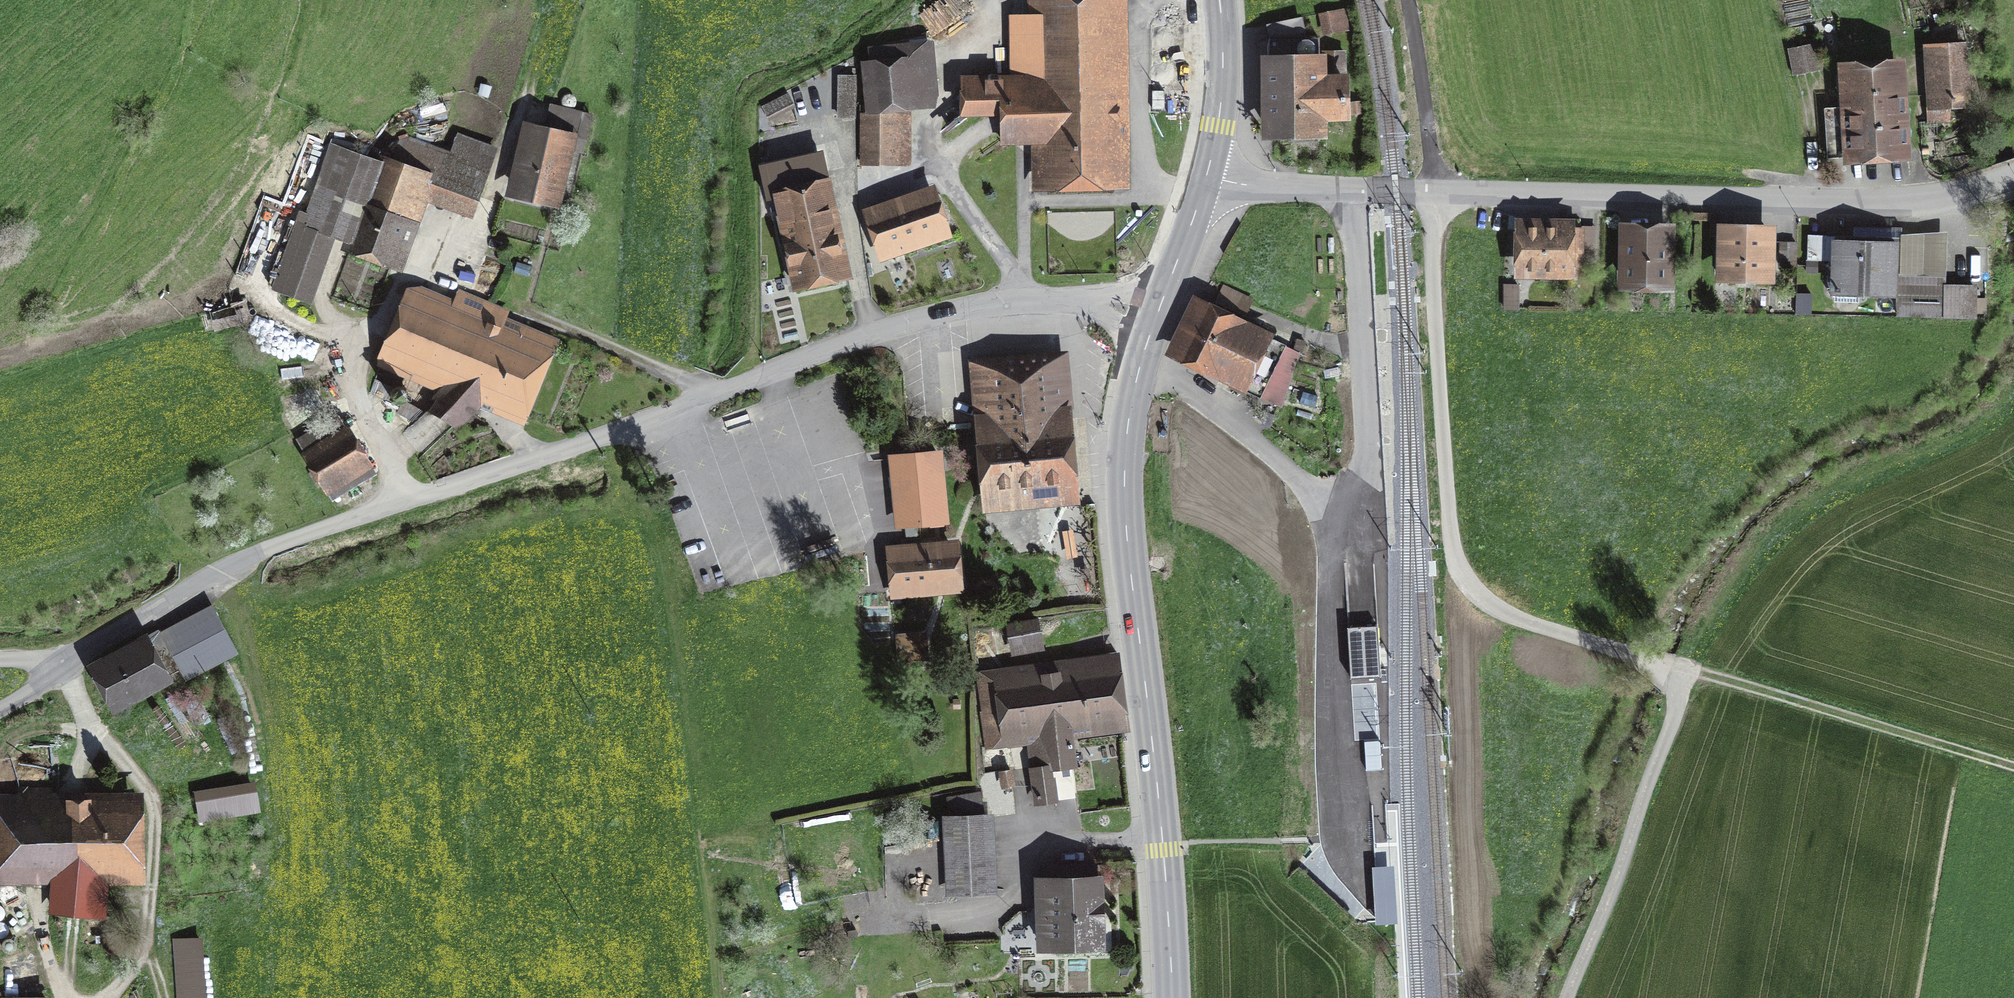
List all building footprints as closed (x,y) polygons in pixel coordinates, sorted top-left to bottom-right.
[(1114,178),(1112,0),(1043,0),(1044,81),(965,83),(966,114),(1008,113),(1008,124),(1045,124),(1046,180),(1114,178)] [(1321,14),(1325,33),(1347,29),(1343,10),(1321,14)] [(1299,17),(1268,24),(1272,39),(1268,39),(1269,132),(1320,131),(1319,38),(1304,38),(1299,17)] [(935,98),(932,64),(928,64),(926,43),(874,48),(876,69),(865,70),(865,101),(906,100),(935,98)] [(1822,69),(1817,43),(1789,49),(1794,75),(1822,69)] [(1937,69),(1925,70),(1928,121),(1949,119),(1948,102),(1965,101),(1962,49),(1935,50),(1937,69)] [(1829,158),(1901,153),(1896,66),(1839,70),(1841,108),(1826,109),(1829,158)] [(855,76),(840,76),(839,116),(854,117),(855,76)] [(770,118),(793,107),(787,95),(764,107),(770,118)] [(907,107),(906,100),(865,101),(867,159),(908,160),(907,107)] [(516,191),(552,200),(567,136),(585,140),(591,115),(551,105),(545,131),(531,127),(516,191)] [(296,223),(272,288),(306,300),(329,235),(391,258),(420,178),(477,198),(494,149),(459,136),(453,154),(410,139),(400,141),(391,165),(332,145),(302,225),(296,223)] [(769,197),(773,215),(779,214),(786,245),(784,246),(786,252),(793,251),(800,283),(843,273),(834,236),(840,235),(821,153),(763,166),(763,179),(767,197),(769,197)] [(872,216),(884,250),(941,230),(929,197),(872,216)] [(1945,289),(1945,279),(1894,277),(1895,244),(1902,244),(1902,228),(1853,226),(1853,242),(1835,242),(1834,293),(1897,295),(1896,315),(1975,318),(1976,289),(1945,289)] [(1560,275),(1581,275),(1581,229),(1522,228),(1522,268),(1560,269),(1560,275)] [(1625,283),(1667,284),(1668,230),(1627,230),(1625,283)] [(1723,273),(1768,274),(1769,233),(1724,232),(1723,273)] [(1811,237),(1810,255),(1832,256),(1833,239),(1811,237)] [(1795,267),(1796,242),(1781,242),(1780,266),(1795,267)] [(1504,288),(1504,311),(1517,310),(1517,288),(1504,288)] [(429,409),(450,429),(484,395),(517,409),(541,351),(408,296),(379,365),(436,389),(441,378),(454,383),(429,409)] [(247,319),(243,303),(213,312),(217,328),(247,319)] [(1177,352),(1260,391),(1282,346),(1200,306),(1177,352)] [(1067,490),(1056,363),(983,370),(994,497),(1067,490)] [(315,379),(276,397),(290,426),(329,408),(315,379)] [(331,498),(372,473),(364,458),(358,462),(335,425),(305,443),(329,480),(323,483),(331,498)] [(944,516),(937,451),(892,456),(899,520),(944,516)] [(897,589),(956,583),(953,548),(894,554),(897,589)] [(182,675),(184,679),(236,651),(214,612),(163,639),(182,675)] [(1011,624),(1015,646),(1040,641),(1036,620),(1011,624)] [(1351,677),(1381,676),(1377,626),(1348,627),(1351,677)] [(900,654),(924,652),(921,629),(897,632),(900,654)] [(99,669),(116,701),(161,677),(164,685),(182,675),(163,639),(161,635),(99,669)] [(982,712),(986,746),(1004,744),(1004,736),(1115,720),(1108,665),(995,681),(999,710),(982,712)] [(1037,798),(1055,796),(1051,766),(1076,762),(1073,741),(1030,747),(1037,798)] [(1380,741),(1364,742),(1364,743),(1365,771),(1381,770),(1380,741)] [(1002,772),(1004,786),(1012,785),(1010,771),(1002,772)] [(254,809),(251,792),(202,800),(205,817),(254,809)] [(951,798),(954,813),(979,809),(976,794),(951,798)] [(132,868),(131,807),(6,809),(7,840),(0,840),(0,870),(132,868)] [(988,817),(953,819),(956,890),(991,889),(988,817)] [(1095,864),(1048,866),(1050,944),(1100,942),(1098,880),(1096,880),(1095,864)] [(1395,866),(1372,868),(1375,926),(1397,924),(1395,866)] [(179,997),(204,997),(201,940),(175,942),(179,997)]
